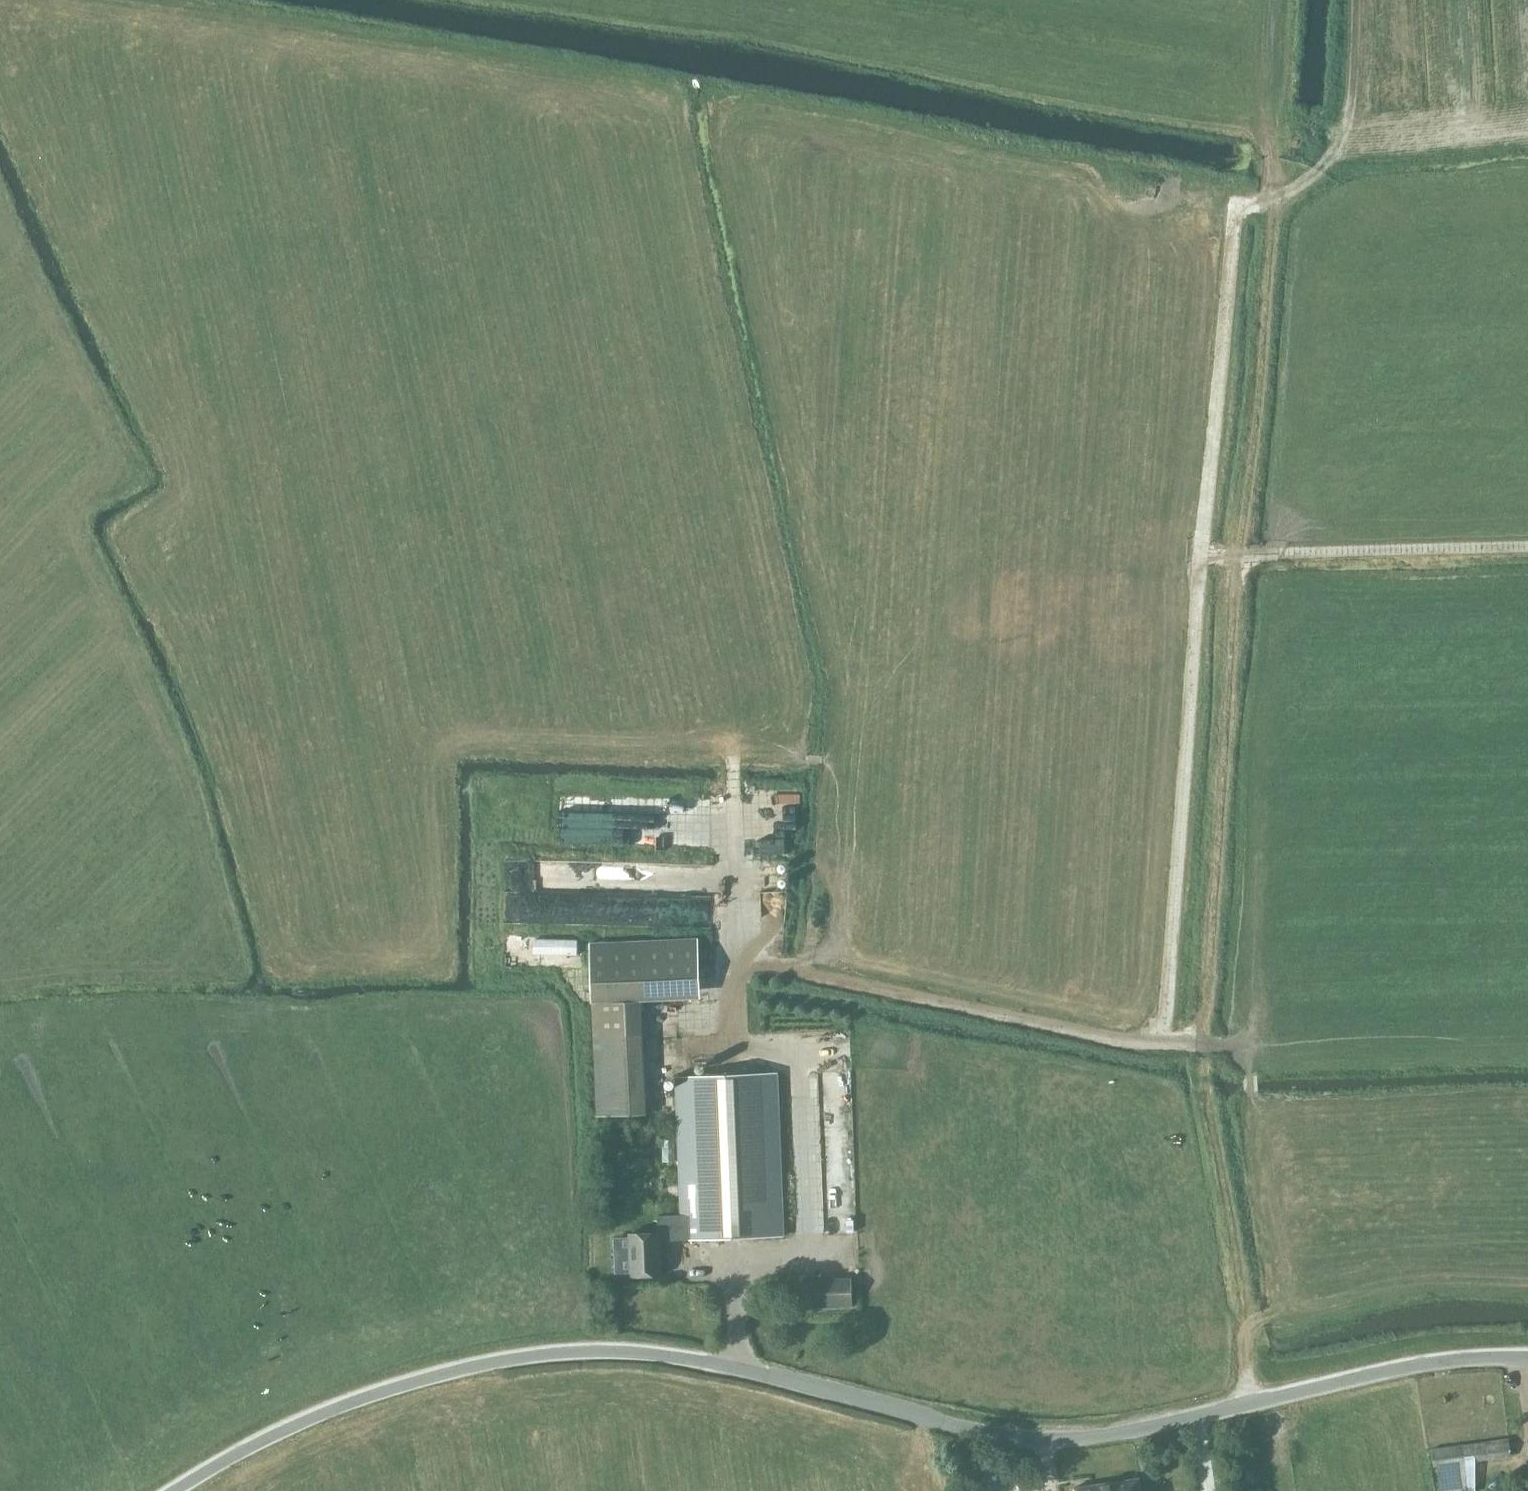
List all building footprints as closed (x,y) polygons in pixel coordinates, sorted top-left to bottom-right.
[(590,945),(593,1004),(597,1117),(645,1115),(641,1002),(701,999),(698,940),(590,945)] [(631,1234),(632,1276),(663,1275),(661,1241),(785,1236),(778,1072),(677,1076),(682,1215),(658,1216),(659,1233),(631,1234)] [(804,1280),(805,1308),(853,1306),(852,1278),(804,1280)] [(1434,1467),(1437,1490),(1470,1490),(1466,1464),(1512,1458),(1509,1439),(1431,1449),(1434,1467)] [(1141,1479),(1074,1489),(1074,1490),(1143,1490),(1141,1479)]
